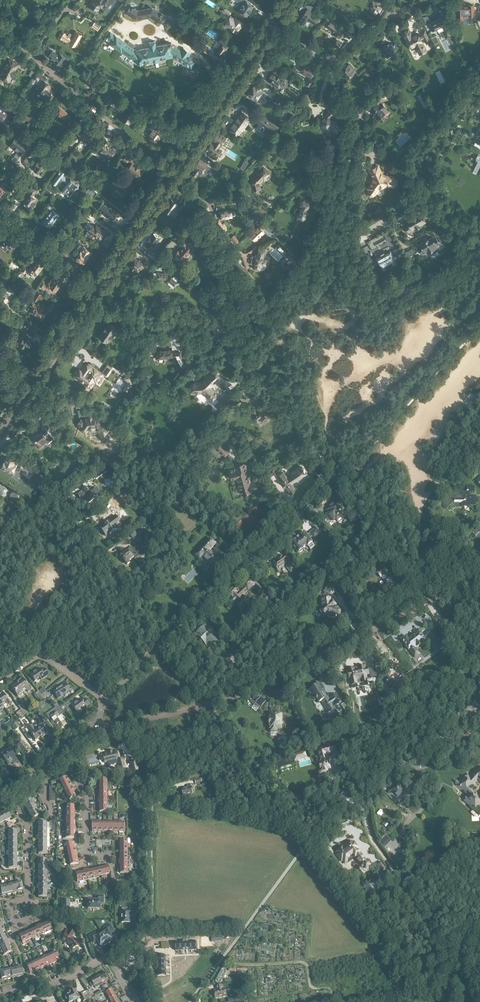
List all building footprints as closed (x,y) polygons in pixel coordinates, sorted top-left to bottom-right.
[(112,1),(111,0),(93,0),(89,5),(98,11),(100,8),(103,7),(106,9),(112,1)] [(244,2),(241,7),(239,6),(237,10),(247,16),(249,12),(250,13),(252,10),(251,10),(254,6),(245,0),(241,0),(244,2)] [(380,13),(383,7),(372,2),(370,7),(371,8),(370,11),(377,15),(378,12),(380,13)] [(463,5),(457,5),(457,11),(453,11),(453,17),(457,17),(457,19),(458,19),(458,20),(463,19),(463,16),(469,15),(469,19),(474,19),(475,19),(475,14),(474,14),(474,4),(468,4),(468,5),(463,5)] [(229,15),(232,11),(225,6),(222,10),(229,15)] [(151,7),(131,18),(120,19),(111,32),(123,41),(126,37),(132,41),(131,43),(140,49),(150,47),(149,42),(156,40),(156,46),(170,43),(174,35),(182,23),(151,7)] [(315,16),(316,14),(321,17),(323,14),(320,12),(316,9),(313,14),(309,12),(310,11),(307,9),(299,22),(303,25),(307,19),(315,24),(317,21),(319,22),(321,19),(315,16)] [(448,27),(446,22),(441,12),(437,14),(439,18),(428,24),(432,31),(442,26),(444,30),(442,31),(446,39),(452,35),(448,27)] [(241,25),(243,22),(235,17),(234,18),(231,16),(225,24),(233,30),(232,31),(236,33),(237,31),(238,31),(239,30),(239,29),(240,28),(240,27),(241,27),(241,26),(241,25)] [(92,26),(98,30),(101,26),(95,22),(92,26)] [(342,30),(333,24),(330,28),(339,34),(342,30)] [(410,49),(411,49),(412,50),(416,48),(419,55),(427,51),(421,39),(423,38),(426,44),(432,42),(427,33),(428,33),(426,29),(425,30),(425,29),(420,32),(421,34),(419,35),(418,32),(412,34),(409,27),(401,31),(407,45),(409,45),(410,49)] [(68,36),(66,34),(62,31),(59,37),(62,39),(63,38),(69,42),(69,43),(74,46),(76,43),(77,43),(82,35),(76,31),(74,35),(70,32),(68,36)] [(123,41),(110,33),(107,37),(112,40),(109,44),(140,64),(142,62),(172,56),(192,69),(197,61),(189,56),(191,53),(183,48),(181,51),(170,43),(156,46),(155,41),(149,42),(150,47),(140,49),(131,43),(131,42),(131,41),(130,40),(128,39),(127,38),(126,38),(125,39),(124,39),(123,41)] [(220,35),(217,40),(222,44),(219,48),(219,47),(218,47),(217,47),(217,48),(216,48),(215,49),(215,50),(215,51),(216,51),(216,52),(217,52),(221,55),(229,44),(222,40),(224,38),(220,35)] [(342,43),(336,39),(332,45),(338,49),(342,43)] [(382,46),(382,47),(379,49),(381,53),(383,51),(387,57),(395,52),(394,50),(398,48),(395,43),(393,44),(391,43),(390,44),(389,43),(386,45),(385,44),(382,46)] [(54,53),(52,52),(48,56),(55,61),(56,60),(60,64),(62,61),(66,64),(70,60),(62,53),(61,55),(61,54),(59,56),(55,52),(54,53)] [(12,74),(13,74),(15,71),(14,70),(18,64),(8,58),(3,67),(4,67),(3,69),(1,68),(0,71),(0,74),(1,74),(0,75),(0,78),(7,82),(12,74)] [(308,65),(305,63),(305,62),(301,60),(298,64),(302,67),(300,71),(305,73),(305,74),(309,77),(305,85),(310,87),(313,81),(310,79),(316,68),(309,64),(308,65)] [(356,71),(349,64),(341,71),(347,78),(356,71)] [(371,65),(366,69),(374,78),(378,74),(371,65)] [(36,71),(35,73),(32,76),(37,80),(39,77),(43,80),(42,81),(43,82),(39,87),(41,89),(38,93),(44,98),(43,99),(48,102),(53,95),(54,95),(61,86),(58,83),(55,88),(46,82),(48,80),(45,77),(44,78),(36,71)] [(407,83),(414,78),(410,72),(403,77),(407,83)] [(102,83),(101,84),(99,82),(98,83),(97,82),(96,82),(90,77),(90,76),(86,73),(84,75),(88,78),(85,81),(92,87),(94,85),(96,86),(96,87),(98,89),(97,90),(101,92),(106,86),(102,83)] [(277,75),(273,73),(272,74),(272,75),(270,75),(270,77),(270,78),(268,81),(277,87),(279,85),(281,86),(281,85),(283,86),(286,83),(284,81),(280,78),(280,77),(277,75)] [(459,81),(455,74),(450,76),(454,84),(459,81)] [(257,87),(254,85),(248,94),(249,95),(249,96),(250,96),(251,96),(254,98),(253,98),(256,100),(257,100),(258,101),(259,101),(260,101),(261,101),(262,100),(262,99),(262,98),(262,97),(261,96),(264,92),(262,90),(263,88),(259,85),(257,87)] [(381,93),(388,89),(386,85),(379,90),(381,93)] [(387,95),(389,98),(393,96),(388,89),(381,93),(380,94),(383,98),(387,95)] [(24,101),(28,95),(24,92),(19,98),(24,101)] [(283,96),(277,92),(273,99),(278,103),(283,96)] [(311,100),(306,95),(299,103),(303,108),(311,100)] [(123,106),(111,97),(107,104),(118,112),(120,109),(120,110),(121,109),(123,106)] [(380,100),(377,102),(370,108),(370,109),(371,110),(372,110),(375,114),(376,116),(377,116),(377,117),(379,115),(381,116),(385,113),(389,111),(380,100)] [(392,103),(398,112),(402,110),(396,101),(392,103)] [(58,105),(55,109),(54,111),(67,121),(71,115),(58,105)] [(320,118),(321,119),(317,122),(326,131),(330,128),(334,133),(340,127),(332,119),(331,120),(329,118),(333,114),(334,115),(339,110),(333,105),(329,109),(329,110),(323,116),(322,116),(320,118)] [(2,121),(6,114),(7,114),(8,112),(6,110),(6,111),(2,108),(1,109),(0,108),(0,120),(2,121)] [(138,115),(148,122),(150,119),(140,112),(138,115)] [(241,112),(230,129),(239,136),(251,119),(241,112)] [(294,115),(289,112),(285,119),(289,122),(294,115)] [(280,126),(258,114),(255,119),(276,131),(280,126)] [(149,126),(153,129),(148,136),(151,138),(151,139),(153,140),(154,140),(157,142),(163,132),(160,130),(160,129),(158,128),(151,123),(149,126)] [(78,134),(83,138),(89,129),(84,125),(79,132),(78,134)] [(94,133),(89,129),(83,138),(87,141),(89,140),(94,133)] [(219,148),(228,135),(224,132),(222,134),(216,131),(212,137),(211,138),(212,139),(215,141),(214,144),(211,142),(207,149),(218,156),(222,150),(219,148)] [(14,156),(18,159),(29,144),(17,135),(11,144),(15,147),(14,149),(17,152),(14,156)] [(105,153),(110,146),(108,145),(110,142),(105,138),(102,142),(104,143),(99,149),(105,153)] [(110,146),(105,153),(106,154),(105,156),(105,158),(106,159),(108,158),(109,156),(111,157),(116,149),(113,147),(112,148),(110,146)] [(73,161),(78,154),(73,150),(68,157),(73,161)] [(54,152),(52,155),(59,161),(61,158),(54,152)] [(142,173),(142,172),(143,170),(140,167),(136,164),(137,163),(131,158),(131,157),(125,153),(121,158),(127,162),(128,161),(131,163),(128,168),(134,173),(133,173),(138,177),(139,175),(140,175),(142,173)] [(39,160),(38,159),(34,165),(35,166),(33,168),(35,169),(35,171),(36,172),(38,172),(39,173),(42,169),(43,169),(44,167),(44,166),(45,164),(47,161),(41,157),(39,160)] [(209,163),(199,157),(190,171),(193,173),(191,175),(195,177),(197,175),(200,177),(202,173),(205,175),(209,169),(206,167),(209,163)] [(243,170),(248,163),(245,160),(242,164),(240,168),(243,170)] [(395,170),(401,165),(397,161),(392,166),(395,170)] [(7,167),(14,172),(17,168),(11,163),(7,167)] [(366,188),(367,189),(367,190),(367,191),(367,192),(367,193),(367,194),(368,195),(369,196),(370,196),(370,197),(371,197),(372,197),(373,197),(374,196),(375,195),(376,195),(380,188),(382,188),(383,188),(384,187),(385,186),(393,187),(394,187),(395,186),(396,186),(397,186),(397,185),(398,185),(398,184),(398,183),(398,182),(398,180),(397,179),(397,178),(396,178),(395,178),(395,177),(394,177),(394,175),(387,175),(386,175),(385,174),(384,174),(382,172),(378,164),(368,169),(371,176),(370,177),(370,178),(370,179),(370,180),(370,181),(371,182),(366,188)] [(217,165),(215,168),(224,174),(226,172),(217,165)] [(116,170),(110,166),(106,171),(112,176),(116,170)] [(257,173),(258,174),(251,181),(254,189),(260,187),(259,183),(263,179),(269,173),(263,167),(257,173)] [(62,189),(70,195),(79,183),(71,177),(70,178),(69,177),(64,173),(65,172),(61,169),(52,182),(56,185),(61,179),(66,183),(62,189)] [(123,192),(128,186),(116,176),(111,183),(112,184),(109,187),(114,191),(116,187),(123,192)] [(25,188),(31,192),(26,198),(27,198),(25,202),(24,204),(25,205),(26,206),(28,206),(29,205),(30,203),(34,206),(38,200),(33,196),(38,189),(29,183),(25,188)] [(90,199),(95,193),(89,188),(85,194),(90,199)] [(176,207),(179,208),(181,205),(179,204),(179,203),(170,198),(163,209),(166,211),(167,212),(168,213),(169,212),(172,214),(174,210),(176,207)] [(304,220),(309,210),(307,209),(310,203),(302,199),(299,205),(302,206),(301,206),(296,216),(297,217),(297,219),(297,220),(297,221),(298,221),(299,221),(300,221),(301,221),(302,221),(302,220),(304,220)] [(110,209),(102,203),(97,209),(106,215),(109,218),(113,221),(117,215),(114,212),(110,209)] [(424,204),(422,205),(426,213),(428,212),(430,211),(426,203),(424,204)] [(262,207),(256,212),(262,219),(268,214),(262,207)] [(58,214),(51,209),(42,221),(50,227),(58,214)] [(91,212),(87,209),(83,213),(88,217),(91,212)] [(234,210),(231,211),(231,210),(219,211),(219,216),(218,216),(218,218),(228,217),(228,220),(229,221),(232,221),(232,220),(232,216),(232,217),(232,216),(235,216),(235,215),(235,211),(234,210)] [(404,226),(408,232),(413,229),(414,229),(422,224),(425,222),(421,215),(421,216),(420,215),(419,215),(418,214),(409,219),(410,220),(407,222),(408,223),(404,226)] [(222,224),(218,220),(216,222),(224,232),(227,229),(226,228),(227,227),(223,223),(222,224)] [(88,231),(84,237),(90,241),(94,235),(97,237),(101,240),(103,237),(102,237),(103,236),(105,233),(105,232),(106,231),(96,224),(95,226),(92,224),(91,225),(90,225),(87,229),(88,230),(88,231)] [(259,225),(250,234),(255,240),(264,231),(259,225)] [(393,238),(389,230),(384,233),(388,241),(393,238)] [(291,241),(293,236),(289,234),(285,232),(283,237),(291,241)] [(5,237),(2,240),(0,242),(0,248),(6,252),(8,248),(10,250),(12,247),(14,248),(16,249),(20,244),(18,243),(18,242),(14,239),(15,238),(10,233),(6,237),(5,237)] [(147,241),(148,241),(145,246),(151,250),(154,246),(157,242),(160,238),(153,233),(152,236),(151,236),(149,238),(148,238),(148,239),(148,240),(147,241)] [(234,234),(230,238),(235,243),(239,240),(234,234)] [(93,243),(87,239),(84,244),(90,248),(93,243)] [(421,246),(421,248),(417,249),(418,252),(417,253),(419,256),(420,255),(420,256),(423,255),(424,256),(426,255),(427,256),(434,252),(434,251),(435,250),(436,250),(436,249),(438,248),(437,246),(438,245),(436,242),(435,243),(434,241),(429,243),(429,242),(427,243),(426,242),(422,244),(423,246),(421,246)] [(176,253),(175,252),(169,258),(173,261),(175,259),(181,264),(185,260),(183,258),(186,255),(188,256),(190,253),(189,252),(192,249),(185,243),(183,245),(184,246),(179,251),(179,250),(176,253)] [(91,252),(83,246),(80,250),(81,250),(76,257),(75,257),(74,258),(78,261),(79,259),(84,262),(86,259),(87,259),(88,259),(89,257),(89,255),(91,252)] [(255,256),(252,256),(251,263),(254,264),(253,268),(260,270),(260,269),(263,270),(265,268),(266,264),(267,264),(267,262),(266,261),(267,259),(263,259),(265,248),(259,247),(257,254),(256,254),(255,256)] [(238,260),(230,250),(225,254),(233,263),(234,263),(236,261),(243,269),(244,268),(240,262),(238,260)] [(381,255),(375,258),(379,265),(383,271),(387,269),(385,265),(390,262),(392,266),(397,263),(395,259),(397,258),(396,255),(394,256),(390,250),(385,253),(384,252),(380,254),(381,255)] [(133,267),(133,268),(137,271),(139,267),(142,269),(146,263),(148,265),(150,261),(151,262),(152,260),(147,256),(146,258),(143,263),(134,257),(133,260),(131,259),(128,264),(133,267)] [(26,271),(30,275),(35,270),(38,272),(45,263),(41,259),(40,261),(37,258),(29,270),(25,267),(21,272),(24,274),(26,271)] [(243,269),(236,261),(234,263),(240,271),(243,269)] [(166,274),(157,272),(153,272),(152,277),(156,278),(166,279),(175,286),(183,277),(172,267),(169,271),(169,272),(170,273),(168,275),(166,274)] [(59,286),(63,279),(59,276),(60,274),(56,271),(50,280),(48,278),(46,282),(43,280),(39,286),(43,288),(44,286),(48,289),(49,287),(54,290),(54,289),(58,291),(61,287),(59,286)] [(5,286),(9,278),(2,274),(0,278),(0,283),(5,286)] [(40,301),(44,295),(38,291),(33,298),(37,301),(38,299),(40,301)] [(38,303),(33,300),(30,306),(33,308),(30,313),(37,317),(38,316),(41,318),(44,314),(45,315),(47,311),(40,307),(40,306),(38,305),(37,305),(38,303)] [(109,322),(101,334),(99,336),(101,337),(101,339),(103,339),(103,340),(106,343),(107,341),(108,341),(110,338),(112,338),(114,335),(113,334),(117,328),(109,322)] [(24,337),(22,335),(17,343),(24,347),(22,350),(26,352),(28,348),(29,347),(30,347),(31,346),(31,345),(31,344),(30,342),(30,341),(32,337),(27,334),(24,337)] [(160,358),(173,357),(172,348),(159,349),(160,358)] [(178,367),(177,367),(175,369),(175,370),(177,371),(185,361),(182,355),(176,358),(179,365),(178,367)] [(95,382),(97,383),(103,374),(107,376),(112,368),(107,364),(101,372),(89,363),(88,364),(87,363),(85,366),(83,365),(81,369),(79,368),(75,374),(81,378),(79,380),(91,388),(95,382)] [(210,402),(219,393),(215,389),(212,386),(215,383),(214,383),(216,382),(220,378),(219,376),(220,375),(216,371),(215,372),(214,370),(207,377),(207,376),(205,378),(205,379),(202,382),(194,382),(194,384),(193,384),(192,385),(191,386),(191,387),(191,388),(191,389),(191,390),(192,390),(193,391),(197,391),(198,391),(198,392),(202,392),(210,402)] [(135,381),(126,375),(123,379),(127,382),(122,389),(127,393),(135,381)] [(240,398),(237,395),(227,404),(229,407),(240,398)] [(257,407),(256,406),(250,410),(258,422),(265,417),(258,406),(257,407)] [(99,431),(99,430),(105,434),(110,427),(96,416),(93,417),(93,414),(88,415),(88,418),(85,418),(83,421),(81,419),(77,424),(80,426),(79,427),(86,433),(86,432),(87,432),(88,433),(89,433),(90,434),(91,434),(92,434),(94,433),(95,433),(96,433),(97,432),(98,431),(99,431)] [(43,421),(41,433),(34,438),(35,439),(33,441),(37,447),(40,445),(42,444),(45,447),(51,442),(52,442),(53,441),(54,440),(55,440),(56,440),(54,437),(49,429),(50,422),(49,422),(49,420),(44,418),(43,421)] [(214,446),(225,457),(227,454),(231,458),(233,456),(229,453),(230,451),(223,445),(222,446),(219,442),(214,446)] [(113,457),(104,450),(101,455),(110,461),(113,457)] [(16,460),(6,456),(1,469),(14,475),(16,471),(14,470),(15,468),(16,469),(19,461),(16,460)] [(248,471),(246,462),(234,465),(234,466),(228,468),(231,479),(237,478),(239,485),(238,485),(240,494),(258,489),(255,479),(251,481),(250,478),(250,477),(250,476),(250,475),(250,474),(249,474),(248,471)] [(29,478),(34,472),(26,466),(20,464),(18,468),(24,470),(22,473),(29,478)] [(283,472),(278,476),(290,492),(295,488),(291,483),(297,479),(297,480),(297,481),(298,481),(298,482),(299,482),(300,481),(301,481),(301,480),(301,479),(301,478),(300,478),(300,477),(299,477),(306,472),(305,470),(304,468),(303,468),(302,467),(287,477),(283,472)] [(93,475),(96,479),(106,472),(103,468),(93,475)] [(454,503),(461,503),(461,507),(471,507),(473,508),(474,507),(476,507),(476,498),(470,498),(470,493),(475,493),(475,486),(471,486),(471,485),(467,485),(467,491),(462,491),(462,495),(456,495),(454,495),(452,495),(443,504),(442,505),(446,510),(450,506),(451,506),(450,507),(454,503)] [(83,494),(81,492),(78,495),(83,501),(85,499),(88,503),(95,498),(97,501),(103,497),(96,488),(92,491),(93,492),(91,494),(88,490),(83,494)] [(13,492),(9,497),(16,502),(20,496),(13,492)] [(121,495),(113,501),(116,506),(124,500),(121,495)] [(337,522),(348,511),(343,506),(344,505),(339,500),(337,502),(335,500),(325,510),(327,512),(325,514),(333,522),(335,520),(337,522)] [(112,514),(117,510),(114,506),(109,509),(112,514)] [(110,520),(110,521),(104,526),(103,525),(99,528),(100,529),(100,530),(101,531),(102,531),(103,533),(103,534),(104,535),(105,535),(106,536),(109,534),(110,534),(116,530),(116,529),(124,523),(117,514),(110,520)] [(323,526),(329,520),(325,516),(319,522),(323,526)] [(292,544),(291,545),(292,547),(293,546),(298,553),(299,552),(300,553),(303,551),(303,549),(303,548),(307,545),(307,546),(308,545),(311,549),(315,546),(312,542),(313,542),(312,541),(313,541),(311,538),(310,538),(312,536),(314,539),(319,535),(315,529),(310,533),(308,535),(307,535),(308,534),(307,533),(306,533),(300,536),(300,535),(295,539),(296,540),(291,543),(292,544)] [(152,536),(152,534),(141,535),(142,543),(143,543),(144,545),(153,544),(153,542),(155,542),(154,536),(152,536)] [(366,537),(371,543),(374,541),(369,534),(366,537)] [(216,544),(210,538),(205,544),(206,545),(200,551),(196,555),(200,559),(203,556),(210,564),(203,571),(207,574),(209,573),(210,573),(216,567),(216,568),(223,561),(221,559),(221,558),(218,554),(216,556),(210,550),(216,544)] [(128,550),(120,556),(122,559),(122,560),(124,562),(125,563),(126,563),(127,564),(129,563),(128,561),(134,557),(135,560),(139,556),(132,547),(128,550)] [(352,556),(347,549),(343,552),(348,559),(352,556)] [(290,572),(295,569),(291,564),(293,562),(289,558),(287,559),(284,555),(276,561),(275,560),(271,562),(273,565),(274,565),(277,570),(286,564),(288,566),(287,567),(290,572)] [(383,566),(382,567),(380,565),(375,569),(377,571),(376,572),(380,578),(382,577),(388,585),(387,586),(389,590),(397,584),(388,573),(388,572),(383,566)] [(243,596),(256,584),(250,578),(243,585),(245,588),(240,593),(234,587),(228,592),(233,597),(230,599),(230,601),(231,602),(233,602),(234,602),(242,611),(246,607),(245,606),(249,602),(243,596)] [(337,605),(333,600),(332,600),(331,597),(328,598),(329,596),(331,596),(335,590),(326,585),(322,591),(325,593),(321,599),(320,599),(321,608),(320,609),(321,610),(319,611),(323,616),(324,615),(325,616),(327,615),(335,618),(336,616),(337,616),(338,616),(339,616),(340,616),(341,615),(342,614),(342,613),(342,612),(341,611),(341,610),(340,610),(339,609),(339,607),(336,606),(337,605)] [(261,600),(263,603),(261,604),(265,609),(267,608),(268,610),(274,606),(267,596),(261,600)] [(221,640),(206,624),(195,635),(210,651),(221,640)] [(441,644),(432,631),(426,636),(424,637),(418,629),(414,632),(417,635),(415,636),(415,635),(411,638),(411,639),(410,640),(406,636),(404,637),(403,638),(401,639),(406,646),(406,647),(415,658),(420,654),(416,648),(417,647),(418,648),(422,645),(421,644),(427,640),(426,640),(428,639),(435,648),(441,644)] [(365,666),(348,670),(349,673),(348,673),(349,679),(350,679),(351,686),(368,682),(367,675),(369,675),(369,674),(370,674),(370,678),(377,677),(375,668),(368,669),(368,668),(365,669),(365,666)] [(30,674),(35,682),(37,680),(37,679),(40,678),(41,680),(49,674),(44,668),(41,671),(38,668),(30,674)] [(233,671),(232,678),(242,680),(244,673),(233,671)] [(17,682),(17,683),(23,691),(26,689),(28,692),(31,690),(30,688),(29,688),(22,678),(17,682)] [(398,685),(394,680),(388,686),(396,696),(402,691),(401,689),(405,686),(406,688),(410,685),(404,678),(401,680),(402,682),(398,685)] [(314,684),(315,685),(310,689),(312,693),(311,694),(314,700),(316,699),(317,699),(319,702),(321,701),(327,710),(323,713),(327,720),(337,713),(333,706),(335,704),(331,698),(329,699),(318,681),(314,684)] [(17,684),(11,688),(18,697),(21,695),(22,695),(24,693),(23,691),(17,683),(17,684)] [(69,689),(66,683),(56,689),(56,690),(53,692),(58,699),(66,693),(66,692),(67,691),(69,689)] [(44,699),(41,695),(38,692),(35,694),(42,702),(44,700),(44,699)] [(0,694),(0,701),(4,706),(6,704),(8,706),(10,704),(2,693),(0,694)] [(79,699),(71,705),(77,714),(90,705),(85,699),(81,701),(79,699)] [(264,703),(259,699),(254,705),(259,709),(264,703)] [(68,701),(60,708),(62,711),(71,704),(68,701)] [(57,703),(54,705),(56,708),(61,715),(64,713),(62,711),(60,708),(57,703)] [(18,706),(21,710),(25,715),(28,713),(21,704),(18,706)] [(60,729),(66,724),(60,715),(61,715),(56,708),(47,714),(55,726),(56,725),(57,726),(57,725),(60,729)] [(16,713),(20,718),(21,717),(25,715),(21,710),(16,713)] [(38,727),(35,728),(41,737),(41,738),(47,734),(44,728),(45,727),(42,724),(45,722),(39,714),(36,716),(37,718),(36,719),(39,723),(37,724),(38,726),(38,727)] [(270,717),(269,717),(269,724),(270,724),(270,730),(271,730),(271,732),(276,732),(276,729),(281,729),(281,724),(282,723),(283,721),(281,720),(281,714),(270,714),(270,717)] [(35,741),(41,737),(35,728),(35,727),(28,731),(35,741)] [(16,746),(21,751),(24,756),(24,757),(26,760),(31,756),(29,753),(32,751),(27,744),(26,745),(22,741),(16,746)] [(9,749),(1,754),(1,755),(8,766),(13,763),(14,764),(18,762),(13,754),(15,752),(10,744),(7,746),(9,749)] [(317,762),(320,772),(318,772),(319,777),(324,775),(323,773),(326,773),(326,771),(331,769),(327,756),(329,755),(329,754),(337,753),(335,745),(317,750),(319,761),(317,762)] [(105,762),(117,760),(119,770),(126,768),(124,759),(120,759),(118,750),(117,751),(117,750),(103,754),(105,762)] [(139,770),(137,761),(130,763),(132,772),(139,770)] [(470,807),(479,816),(479,764),(470,775),(468,773),(467,773),(466,773),(467,773),(460,781),(456,781),(456,785),(463,791),(468,791),(468,796),(464,800),(471,806),(470,807)] [(61,782),(58,784),(59,786),(69,780),(67,776),(59,780),(61,782)] [(72,785),(69,780),(59,786),(60,788),(63,787),(64,789),(72,785)] [(187,788),(181,789),(183,796),(193,794),(191,784),(186,785),(187,788)] [(404,790),(398,784),(392,790),(398,796),(404,790)] [(61,795),(62,797),(64,795),(65,795),(74,790),(72,785),(64,789),(65,792),(63,793),(63,794),(61,795)] [(193,788),(195,798),(201,796),(199,787),(193,788)] [(65,798),(65,797),(67,796),(69,799),(77,795),(74,790),(65,795),(64,795),(62,797),(61,797),(62,799),(65,798)] [(100,791),(100,801),(109,801),(109,790),(108,790),(100,791)] [(23,802),(26,807),(33,804),(30,798),(23,802)] [(109,812),(109,801),(100,801),(100,812),(109,812)] [(33,804),(26,807),(29,813),(36,809),(33,804)] [(39,815),(36,809),(29,813),(32,819),(39,815)] [(7,811),(2,814),(5,821),(11,818),(7,811)] [(8,831),(8,837),(17,837),(17,831),(15,831),(15,828),(10,828),(10,831),(8,831)] [(384,847),(391,840),(386,835),(379,842),(384,847)] [(62,850),(64,850),(75,847),(74,842),(65,844),(66,847),(62,848),(62,850)] [(353,843),(352,842),(346,846),(347,847),(343,850),(342,848),(337,851),(339,854),(337,855),(341,861),(342,860),(345,863),(348,861),(349,862),(356,856),(361,865),(363,864),(366,868),(370,865),(368,861),(367,862),(357,848),(358,848),(354,842),(353,843)] [(129,862),(129,852),(128,852),(120,852),(120,862),(129,862)] [(129,873),(129,862),(120,862),(120,873),(129,873)] [(390,876),(380,862),(375,866),(386,880),(388,879),(387,878),(390,876)] [(101,878),(104,877),(101,866),(96,867),(96,868),(98,876),(101,875),(101,878)] [(96,868),(85,871),(87,880),(98,877),(98,876),(96,868)] [(77,882),(87,880),(85,871),(75,873),(77,882)] [(95,899),(88,899),(88,908),(99,908),(99,902),(103,902),(103,896),(95,896),(95,899)] [(70,913),(70,900),(61,900),(61,913),(70,913)] [(128,911),(122,912),(122,923),(130,922),(130,916),(137,916),(137,909),(128,909),(128,911)] [(36,927),(37,927),(41,935),(45,933),(41,925),(41,924),(36,926),(36,927)] [(106,930),(101,933),(107,943),(110,941),(110,940),(113,939),(110,934),(114,931),(110,924),(104,927),(106,930)] [(29,939),(32,938),(32,939),(34,939),(30,930),(29,931),(28,929),(25,931),(29,939)] [(66,932),(61,940),(71,946),(72,949),(79,946),(77,941),(76,940),(77,939),(73,937),(76,933),(69,929),(67,933),(66,932)] [(22,932),(26,941),(25,941),(26,944),(30,941),(29,939),(25,931),(22,932)] [(95,932),(89,936),(94,943),(98,941),(101,946),(103,944),(104,945),(107,943),(101,933),(97,935),(95,932)] [(50,952),(55,962),(60,960),(56,952),(54,953),(52,950),(50,951),(50,952)] [(49,955),(46,956),(50,964),(55,962),(50,952),(48,953),(49,955)] [(40,956),(45,967),(50,964),(46,956),(44,958),(43,955),(40,956)] [(39,960),(36,961),(40,969),(45,967),(40,956),(38,957),(39,960)] [(33,960),(30,961),(35,971),(40,969),(36,961),(34,962),(33,960)] [(29,964),(26,965),(30,974),(35,971),(30,961),(28,962),(29,964)] [(220,968),(217,974),(223,978),(226,972),(220,968)] [(105,973),(98,976),(101,982),(104,980),(105,982),(109,980),(108,978),(105,973)] [(218,982),(220,983),(223,978),(217,974),(213,980),(218,982)] [(94,989),(102,984),(98,976),(91,980),(93,983),(91,984),(94,989)] [(216,989),(213,990),(215,998),(227,996),(225,988),(223,988),(223,985),(216,986),(216,989)] [(105,993),(106,992),(110,999),(116,996),(112,989),(108,992),(106,989),(103,991),(105,993)] [(70,993),(74,1001),(81,997),(83,1001),(87,1000),(87,1001),(95,1001),(92,997),(88,990),(83,993),(79,995),(76,990),(70,993)] [(70,993),(64,996),(67,1001),(72,1001),(74,1001),(70,993)]
